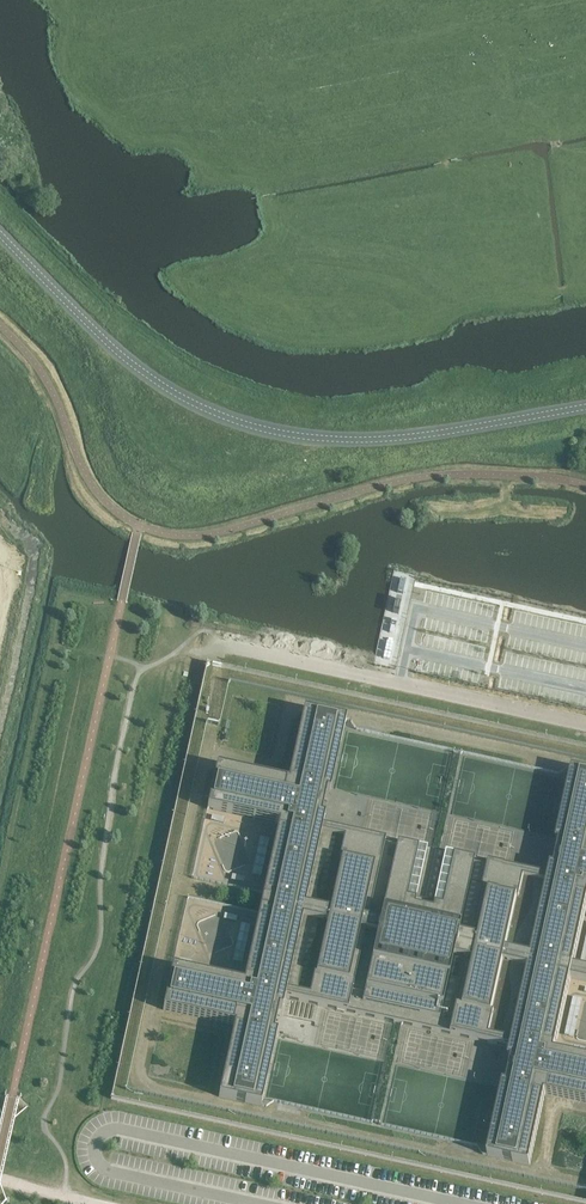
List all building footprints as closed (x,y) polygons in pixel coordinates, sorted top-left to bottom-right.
[(572,769),(556,842),(560,843),(555,867),(551,866),(549,877),(437,853),(433,852),(322,827),(325,817),(321,816),(326,792),(330,793),(346,720),(304,711),(288,782),(217,766),(207,808),(279,824),(263,894),(259,913),(243,983),(172,968),(163,1010),(234,1026),(219,1097),(261,1106),(277,1033),(273,1032),(279,1008),(282,1009),(285,998),(394,1022),(401,1024),(511,1048),(509,1059),(512,1060),(507,1084),(504,1083),(487,1156),(530,1165),(545,1094),(585,1102),(585,1058),(555,1051),(571,978),(585,981),(585,969),(573,966),(585,909),(585,773),(572,769)]
